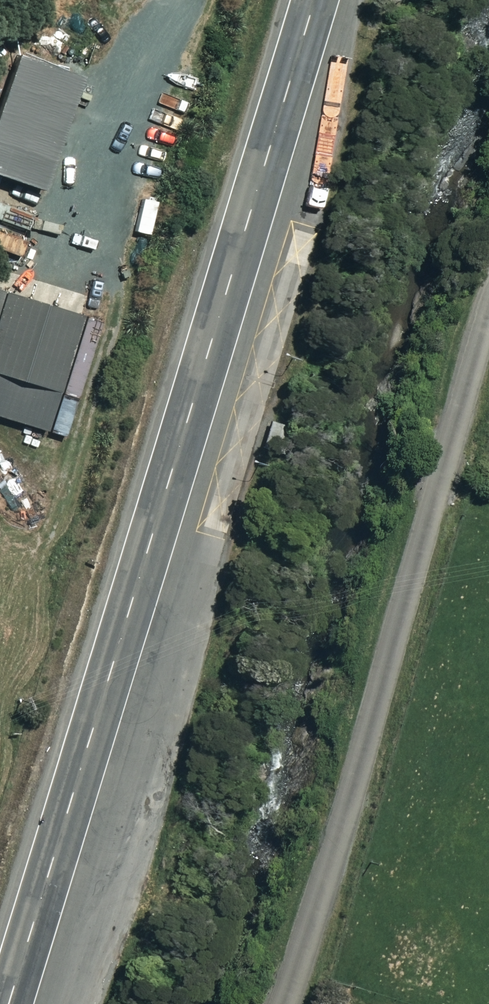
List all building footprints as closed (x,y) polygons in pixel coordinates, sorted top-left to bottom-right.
[(111,80),(48,64),(15,187),(77,204),(111,80)] [(84,454),(113,321),(39,305),(10,437),(84,454)]
